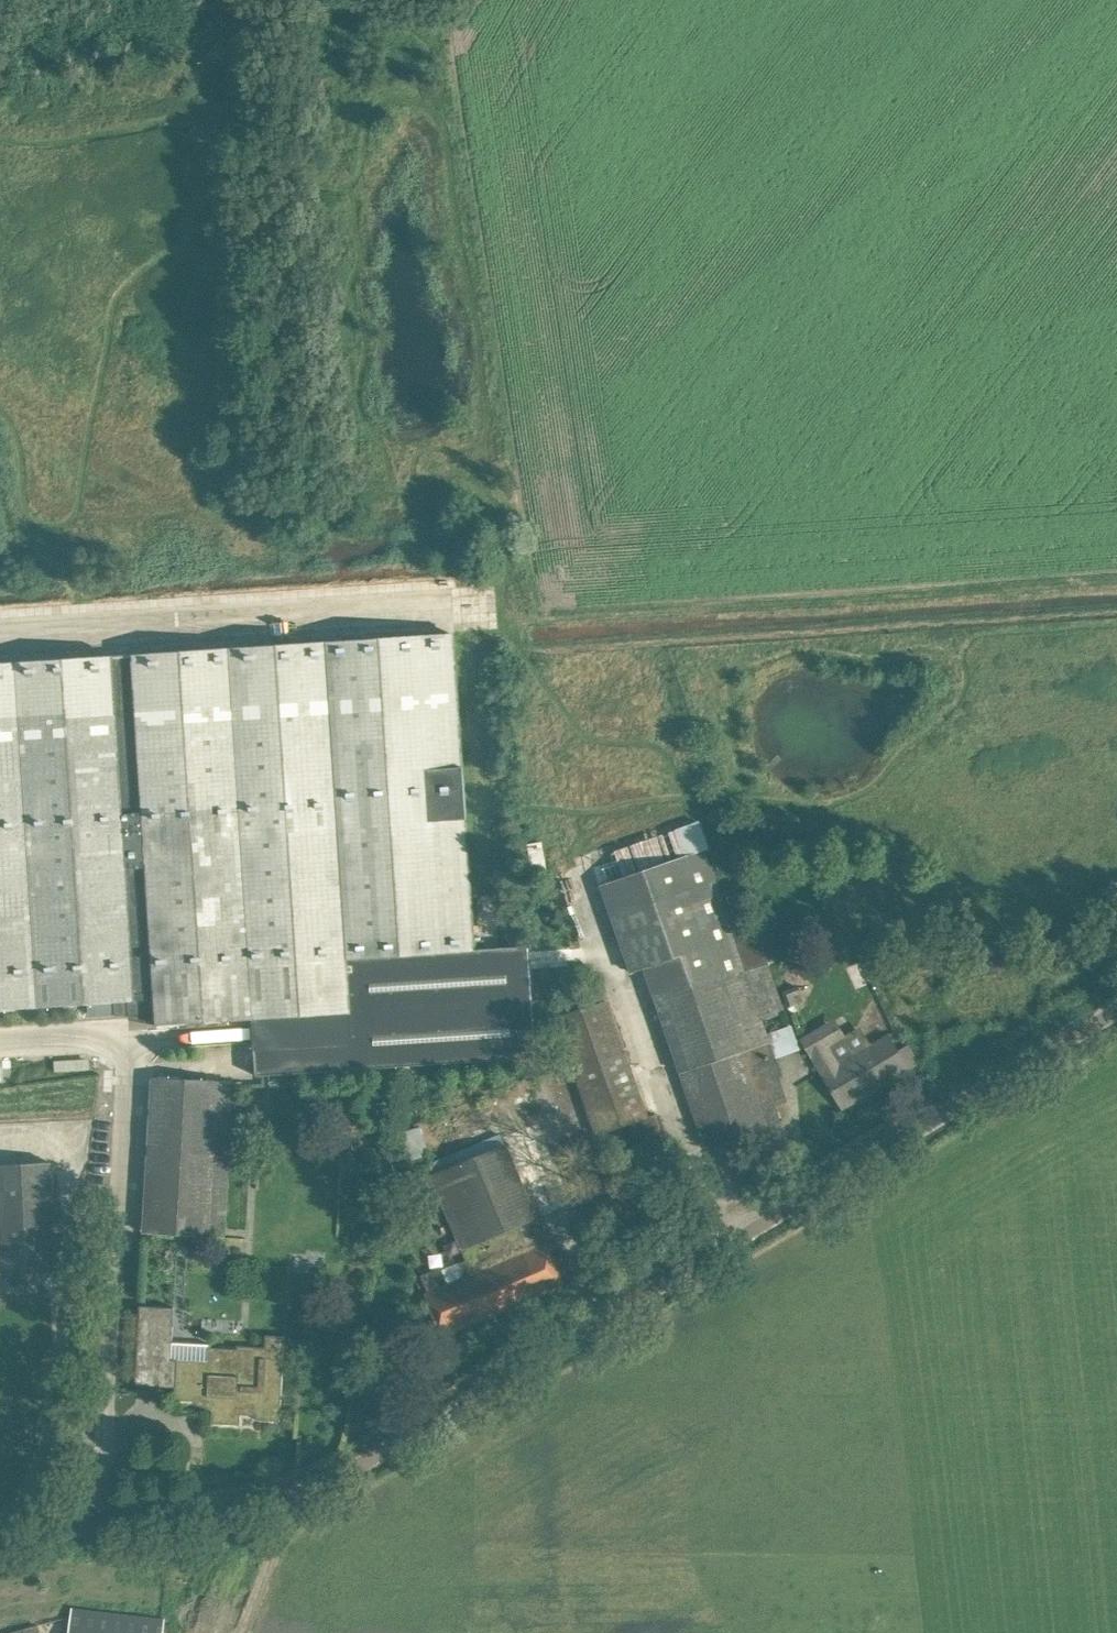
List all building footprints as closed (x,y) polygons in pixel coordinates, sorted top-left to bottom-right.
[(455,638),(0,668),(0,1009),(116,1002),(117,1015),(129,1014),(129,1001),(155,999),(157,1025),(253,1018),(255,1053),(256,1073),(534,1054),(529,945),(476,948),(455,638)] [(735,930),(717,877),(706,848),(602,884),(633,972),(646,968),(708,1145),(780,1120),(775,1104),(787,1100),(778,1076),(781,1075),(762,1019),(784,1011),(768,964),(770,963),(756,922),(735,930)] [(878,981),(899,971),(886,942),(865,952),(878,981)] [(581,992),(553,1001),(558,1018),(598,1133),(636,1120),(648,1116),(608,1001),(605,1002),(599,986),(581,992)] [(841,1038),(831,1022),(802,1039),(843,1108),(880,1086),(876,1080),(888,1073),(892,1079),(908,1069),(888,1035),(872,1045),(861,1026),(841,1038)] [(225,1237),(233,1082),(154,1077),(145,1233),(225,1237)] [(407,1161),(430,1154),(421,1125),(398,1132),(407,1161)] [(439,1266),(421,1274),(428,1292),(426,1293),(439,1325),(443,1334),(564,1283),(547,1244),(548,1244),(506,1144),(435,1173),(431,1175),(467,1260),(441,1271),(439,1266)] [(32,1272),(55,1271),(54,1253),(56,1253),(52,1162),(0,1164),(0,1273),(6,1273),(7,1281),(32,1280),(32,1272)] [(140,1305),(137,1361),(172,1362),(173,1341),(175,1307),(140,1305)] [(176,1387),(175,1399),(195,1400),(195,1395),(213,1396),(213,1409),(212,1423),(241,1424),(241,1414),(256,1415),(256,1419),(280,1420),(285,1336),(266,1335),(266,1347),(238,1345),(238,1348),(212,1346),(211,1364),(177,1363),(176,1387)] [(164,1617),(71,1605),(68,1632),(162,1632),(164,1617)]
